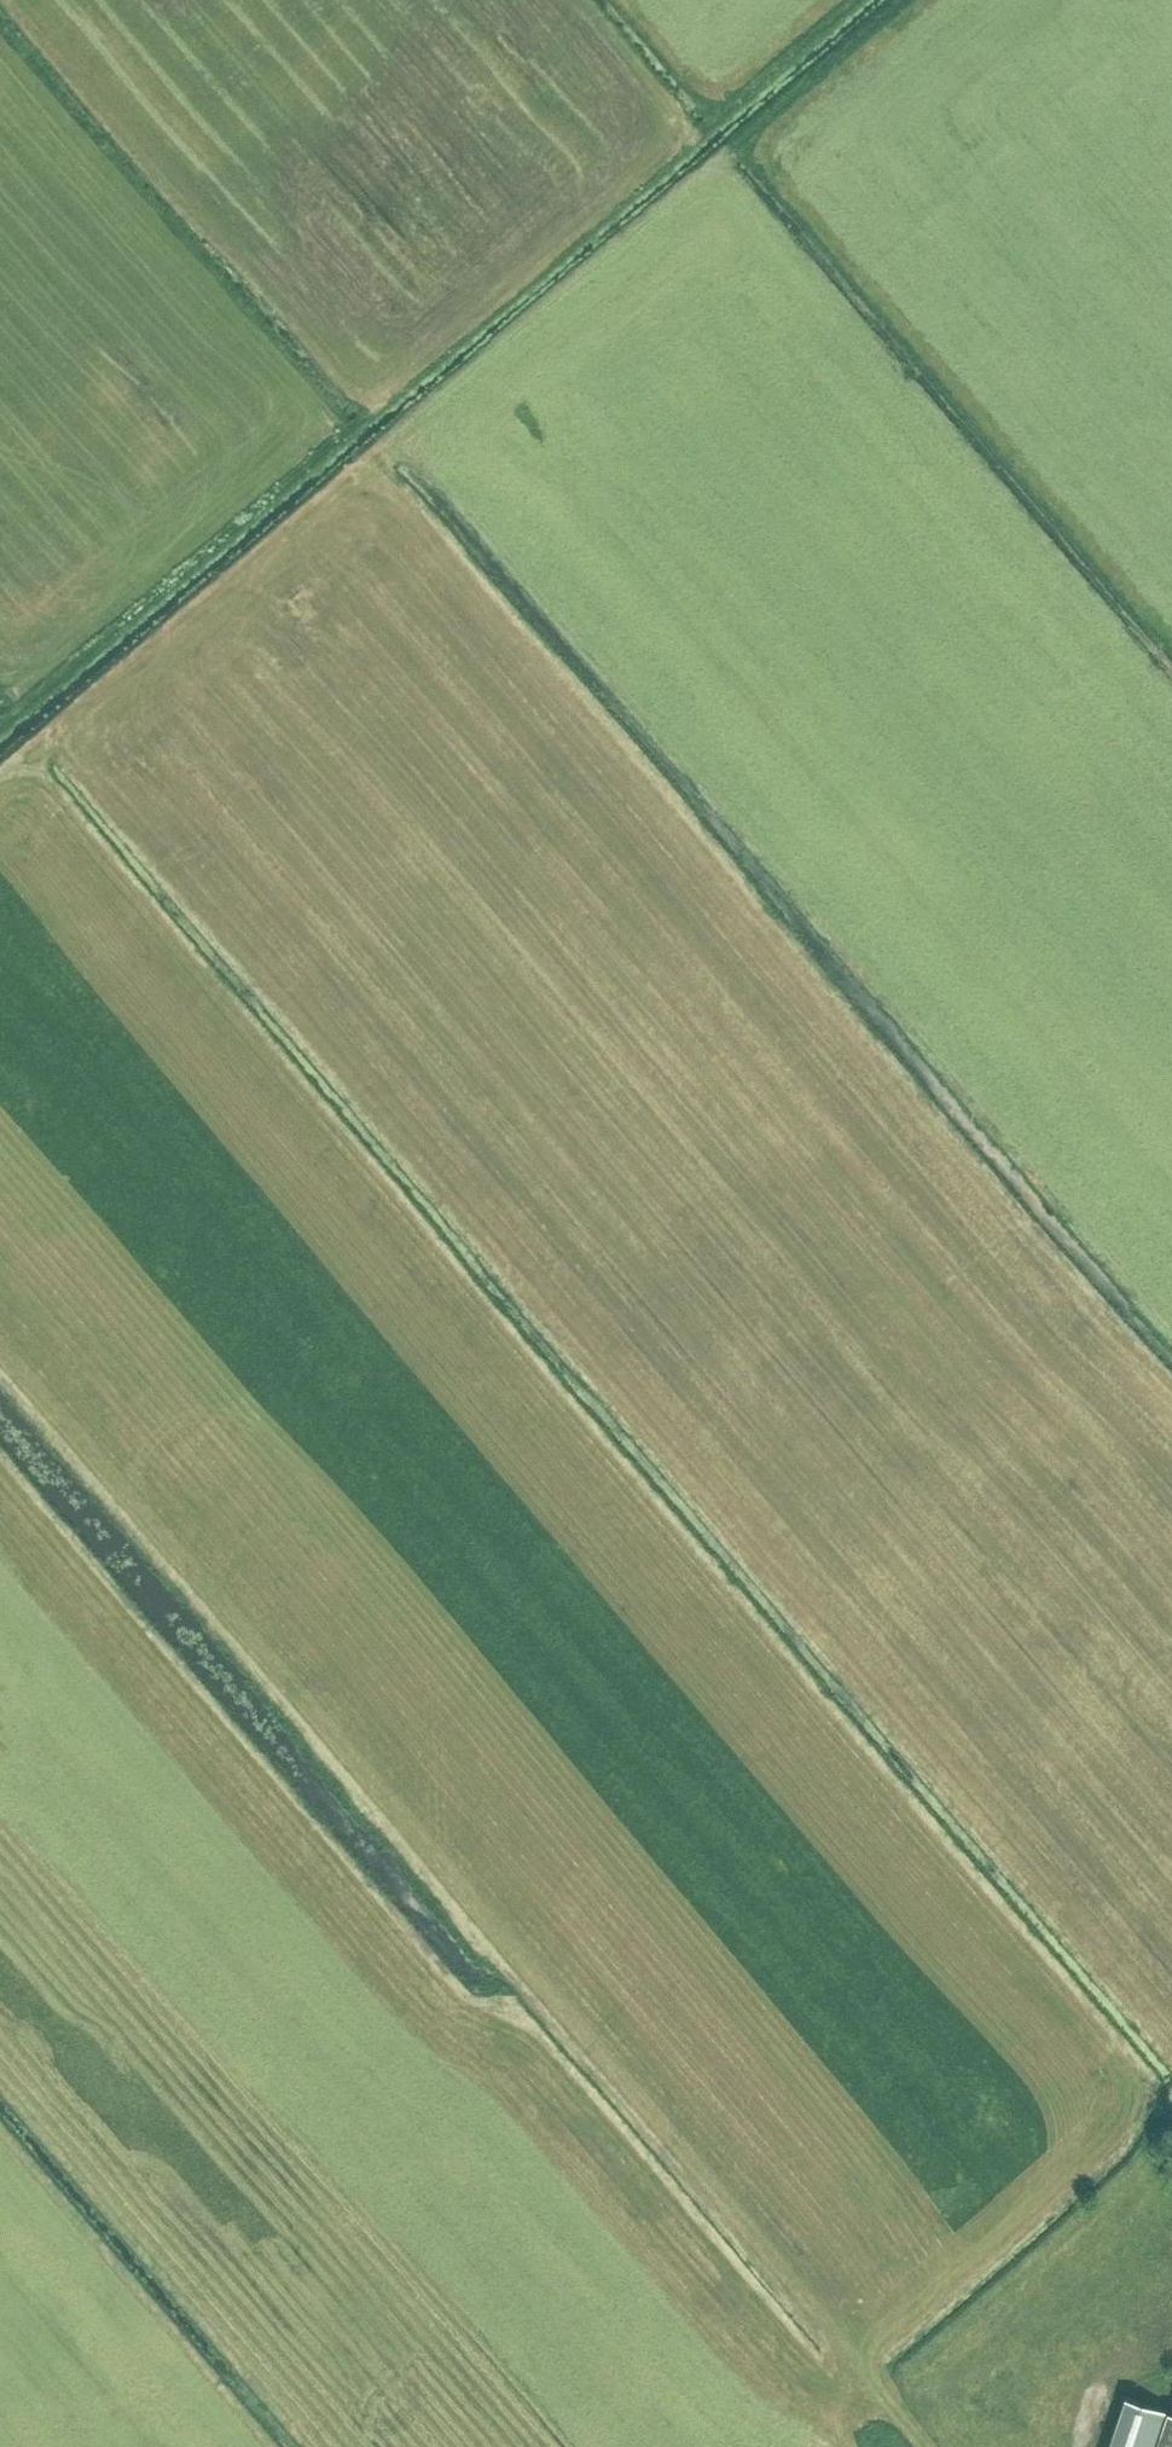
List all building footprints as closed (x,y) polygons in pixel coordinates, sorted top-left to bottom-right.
[(1167,2409),(1124,2395),(1107,2446),(1154,2446),(1167,2409)] [(1167,2409),(1154,2446),(1171,2446),(1171,2411),(1167,2409)]
